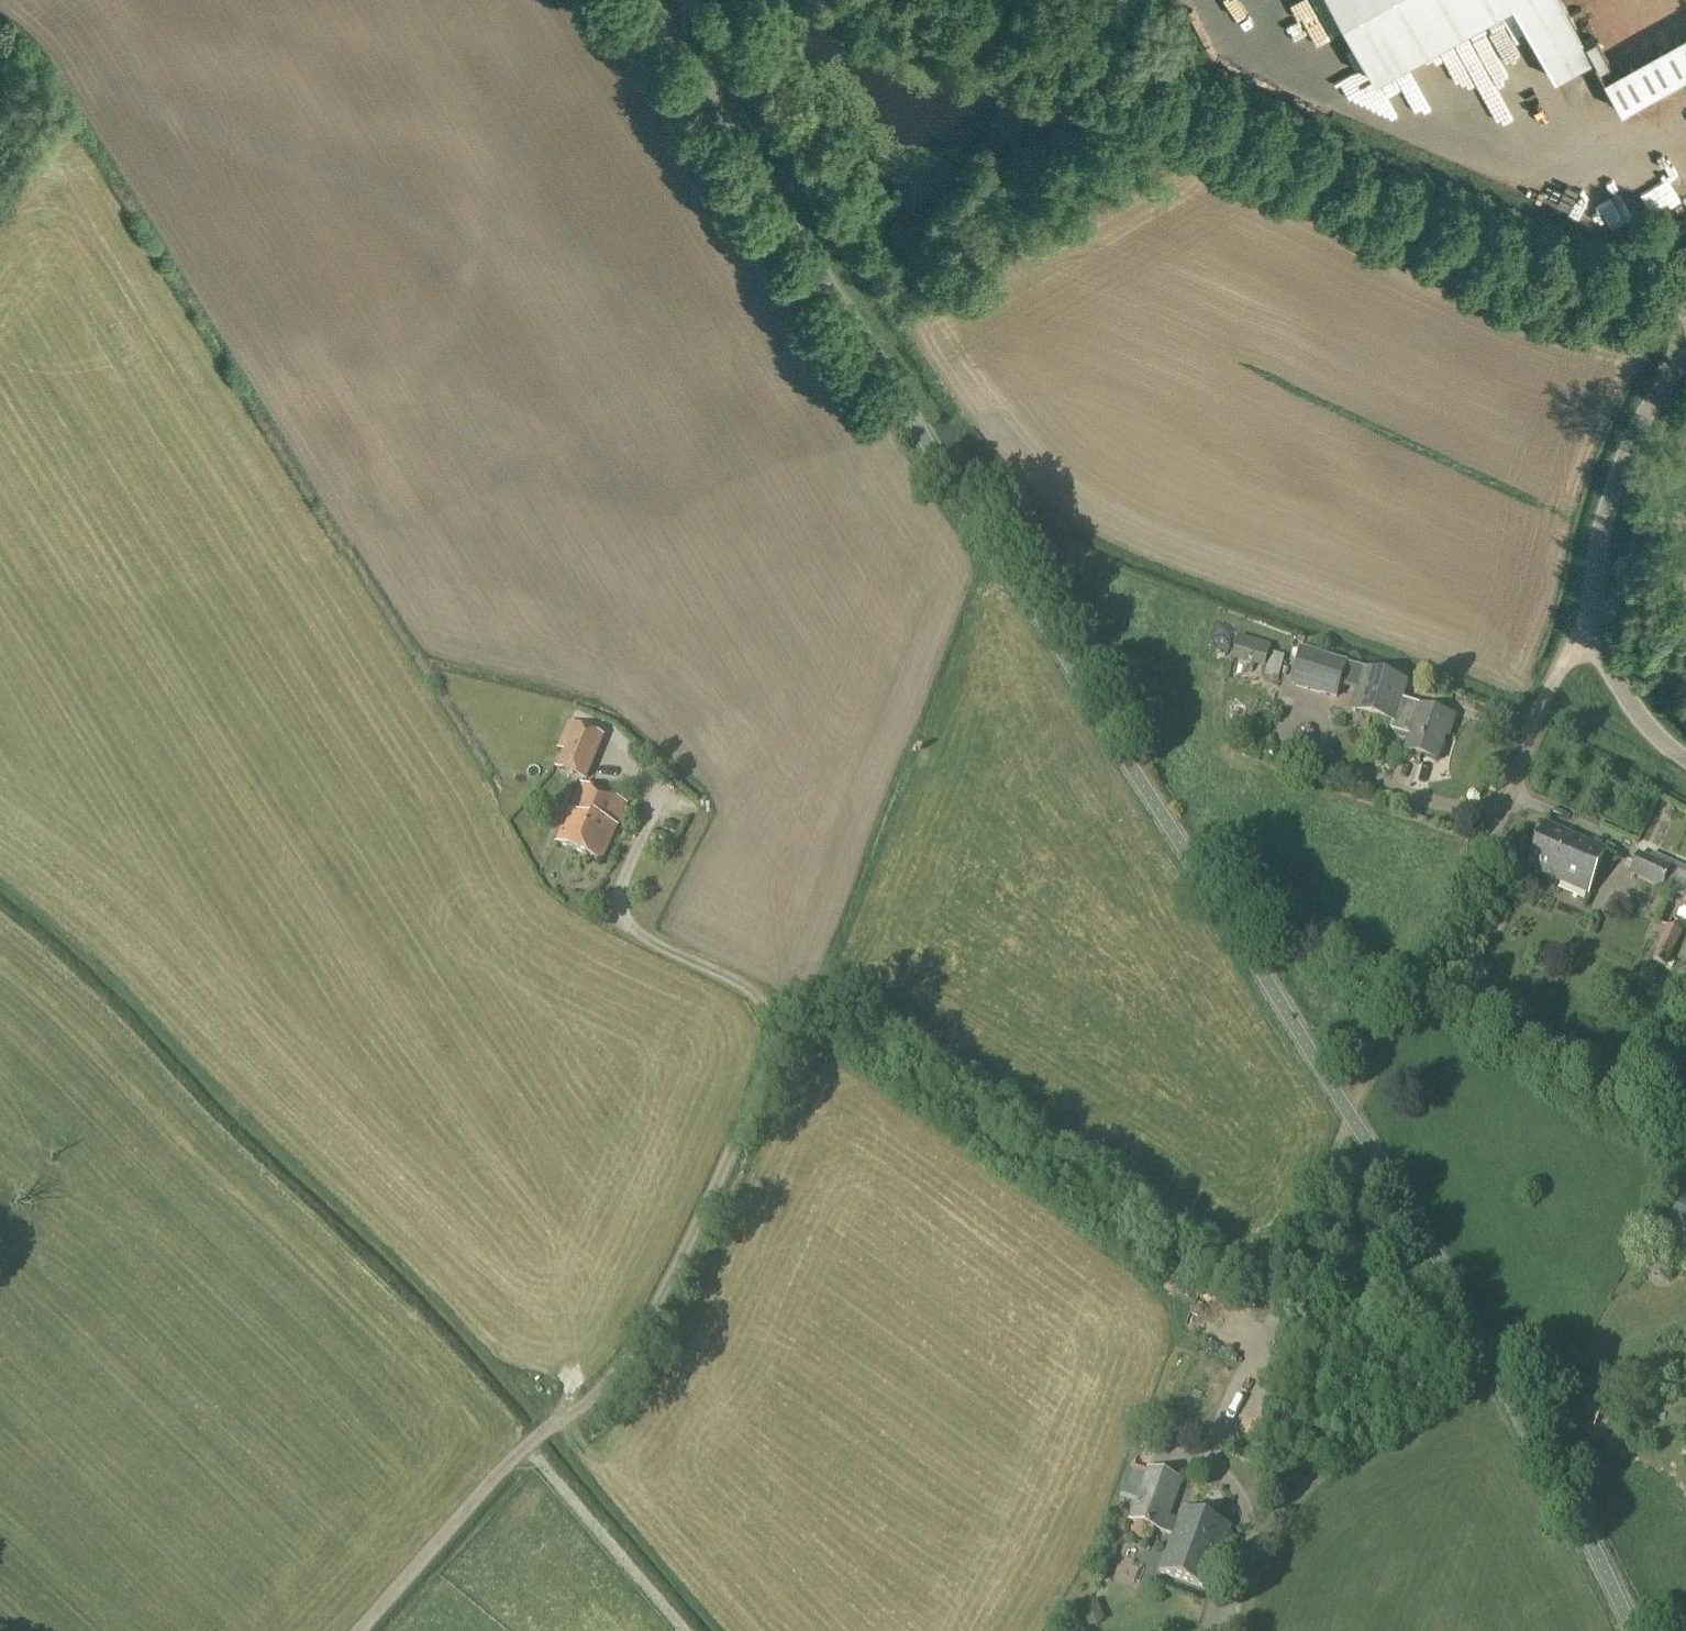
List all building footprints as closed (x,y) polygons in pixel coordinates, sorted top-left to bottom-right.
[(1376,78),(1514,1),(1556,78),(1595,57),(1563,0),(1333,0),(1376,78)] [(1685,74),(1685,32),(1604,77),(1622,110),(1685,74)] [(1366,671),(1366,672),(1364,671),(1300,653),(1291,682),(1336,695),(1339,688),(1341,689),(1357,694),(1352,713),(1391,725),(1389,732),(1409,737),(1404,752),(1437,762),(1444,737),(1447,738),(1453,717),(1403,702),(1408,683),(1380,675),(1380,676),(1366,671)] [(591,772),(593,765),(605,737),(574,724),(559,759),(591,772)] [(601,864),(626,806),(581,786),(556,844),(601,864)] [(1588,896),(1607,851),(1544,825),(1525,869),(1588,896)] [(1629,876),(1661,891),(1661,890),(1685,901),(1685,876),(1670,869),(1670,868),(1649,859),(1638,854),(1629,876)] [(1667,967),(1681,933),(1666,926),(1652,960),(1667,967)] [(1660,1241),(1685,1256),(1685,1194),(1660,1241)] [(1183,1481),(1146,1467),(1143,1476),(1130,1471),(1120,1499),(1134,1504),(1128,1520),(1160,1532),(1172,1536),(1159,1572),(1208,1590),(1231,1528),(1182,1510),(1177,1521),(1170,1519),(1179,1492),(1183,1481)]
